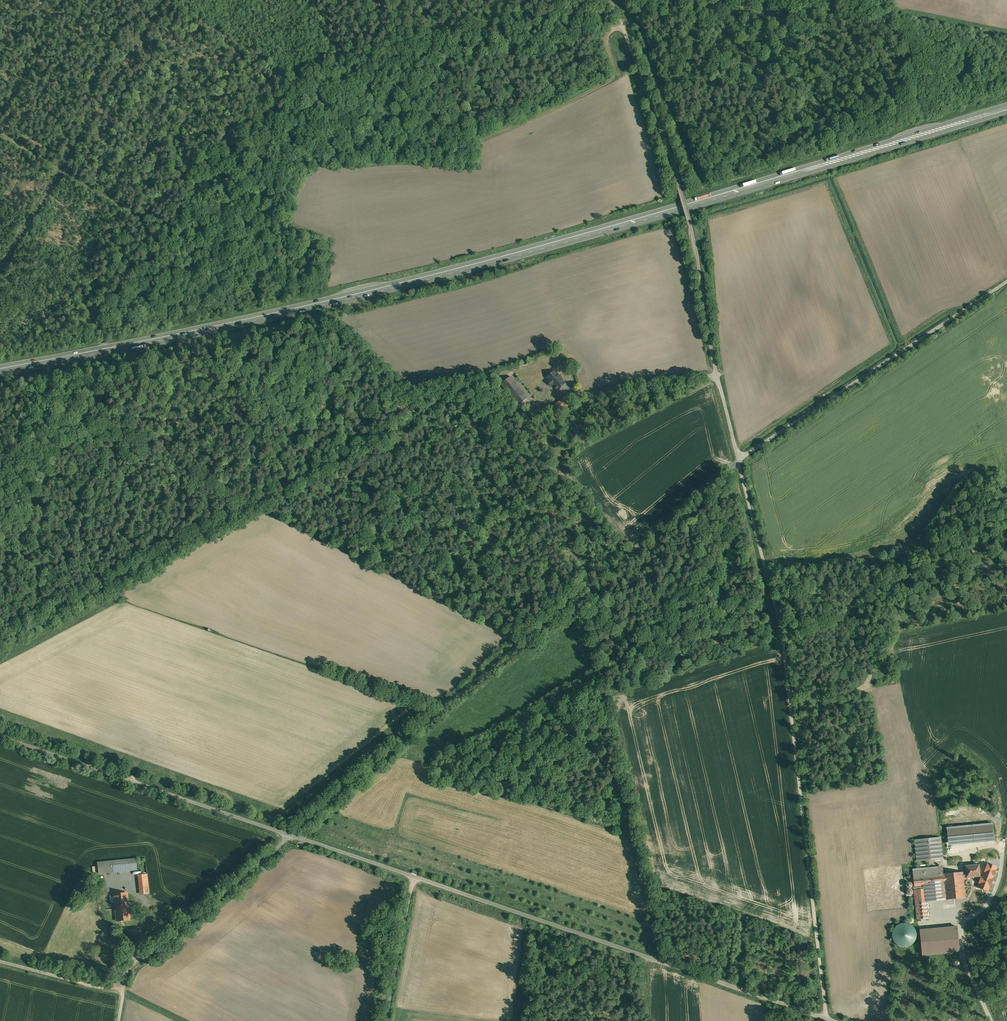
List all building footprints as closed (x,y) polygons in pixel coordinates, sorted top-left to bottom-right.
[(578,369),(572,361),(569,364),(575,371),(578,369)] [(563,381),(553,369),(543,377),(553,389),(563,381)] [(510,374),(501,381),(517,403),(526,397),(510,374)] [(571,397),(552,411),(556,416),(574,402),(571,397)] [(944,828),(946,840),(946,845),(992,841),(990,824),(944,828)] [(940,837),(913,840),(915,862),(942,860),(940,837)] [(131,859),(98,862),(99,873),(132,870),(131,859)] [(979,864),(965,866),(965,870),(966,878),(980,877),(979,864)] [(943,867),(912,869),(914,886),(924,885),(926,902),(945,900),(943,874),(943,867)] [(943,874),(945,900),(965,898),(964,880),(963,872),(962,872),(943,874)] [(924,885),(914,886),(917,920),(927,919),(926,902),(924,885)] [(127,893),(113,894),(115,910),(128,908),(127,893)] [(128,908),(115,910),(116,921),(130,919),(128,908)] [(897,925),(894,928),(891,932),(891,937),(892,941),(895,945),(899,947),(904,948),(909,947),(912,944),(915,939),(915,935),(914,930),(911,926),(907,924),(902,923),(897,925)] [(957,932),(922,933),(922,945),(957,944),(957,932)]
